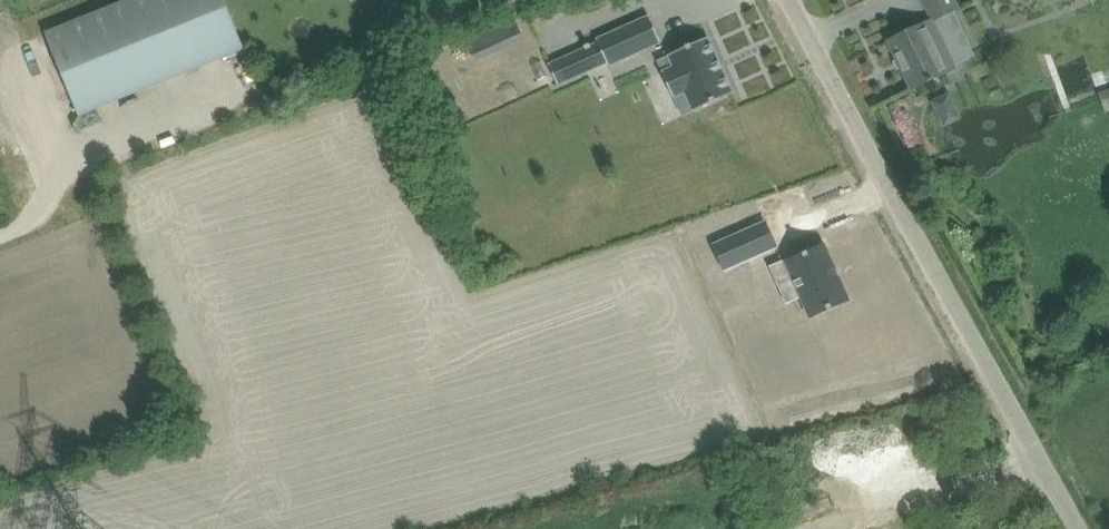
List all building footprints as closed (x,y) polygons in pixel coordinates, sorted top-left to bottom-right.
[(247,50),(227,0),(126,0),(48,31),(81,116),(247,50)] [(483,12),(519,0),(479,0),(483,12)] [(924,25),(890,41),(913,88),(958,66),(935,20),(959,8),(955,0),(922,0),(930,17),(922,21),(924,25)] [(649,17),(597,40),(608,65),(660,42),(649,17)] [(669,56),(657,62),(673,97),(685,92),(693,111),(732,94),(707,38),(669,55),(669,56)] [(932,87),(943,125),(966,118),(955,81),(932,87)] [(1100,93),(1107,112),(1108,112),(1108,90),(1100,93)] [(765,222),(713,245),(724,270),(776,247),(765,222)] [(787,259),(770,267),(777,284),(794,277),(811,317),(849,301),(824,245),(788,261),(787,259)] [(938,527),(939,528),(978,528),(975,518),(938,527)]
